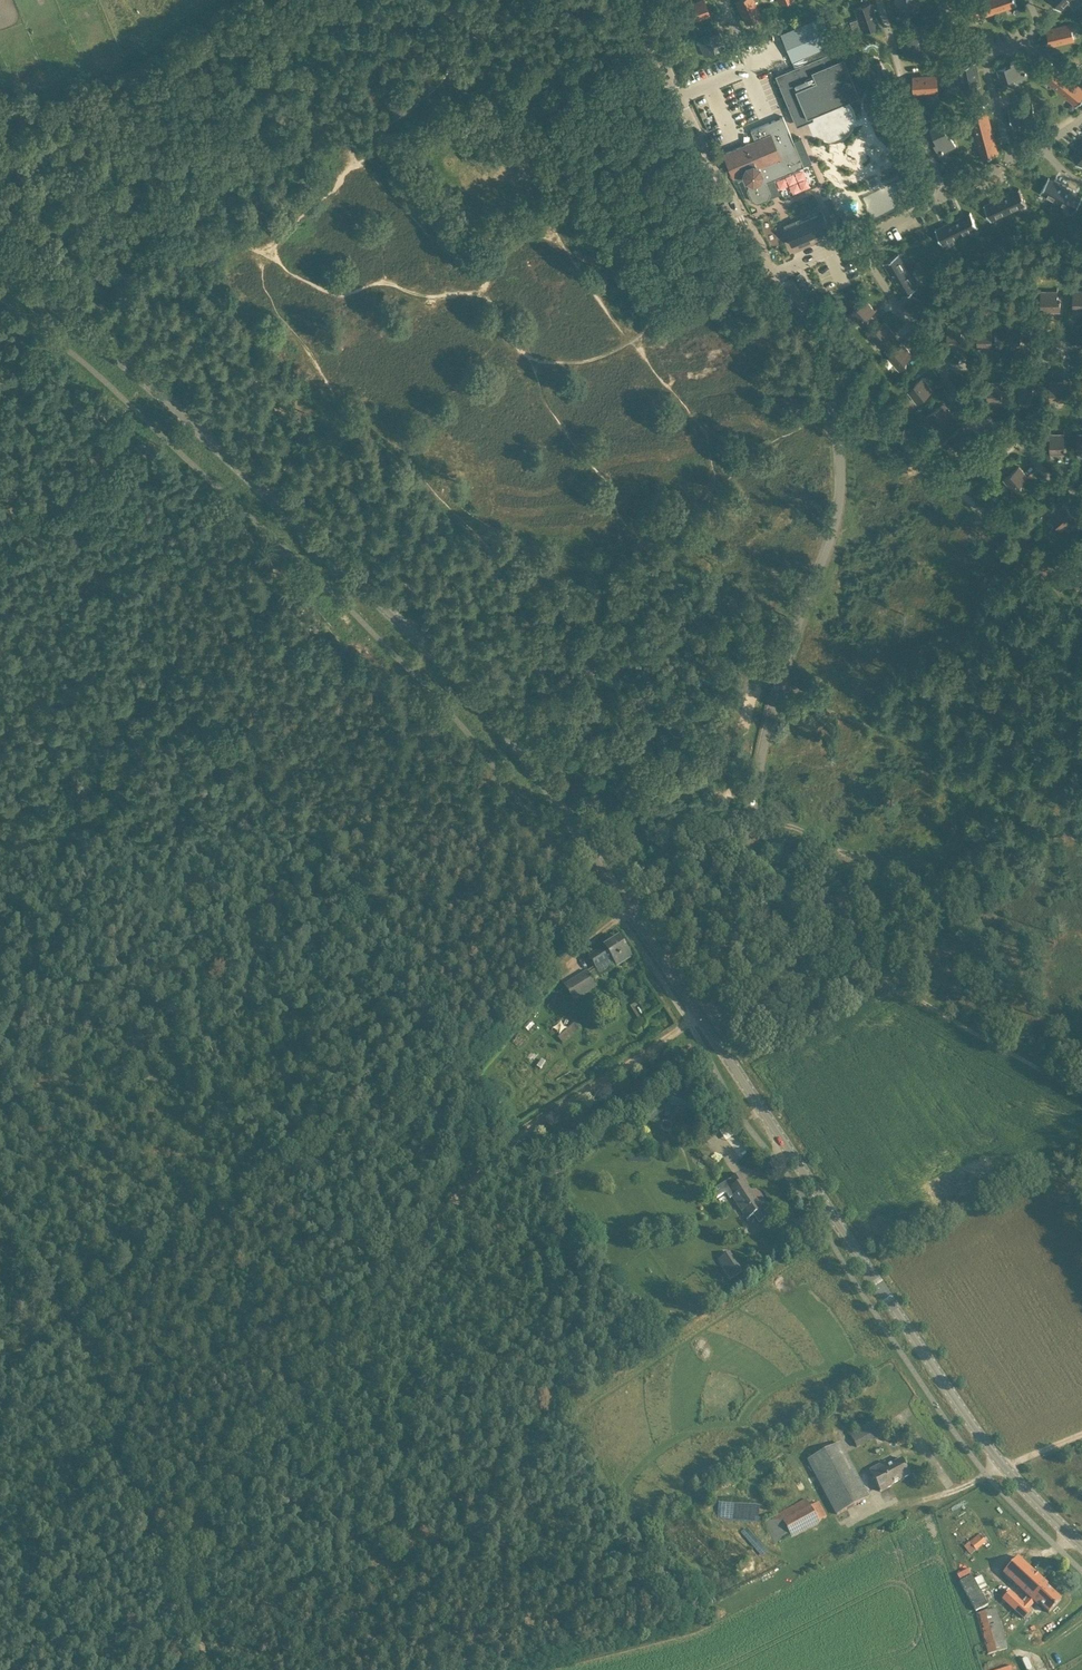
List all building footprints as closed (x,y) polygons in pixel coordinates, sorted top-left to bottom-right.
[(682,7),(687,21),(708,14),(704,0),(702,0),(682,7)] [(737,1),(747,21),(760,15),(753,0),(739,0),(737,1)] [(897,12),(909,11),(909,9),(920,8),(919,0),(896,0),(897,12)] [(968,2),(974,19),(995,12),(991,0),(975,0),(968,2)] [(995,12),(1017,5),(1015,0),(991,0),(995,12)] [(1062,9),(1071,0),(1052,0),(1062,9)] [(870,4),(856,8),(863,30),(877,25),(870,4)] [(821,15),(780,32),(785,43),(792,60),(833,43),(826,26),(821,15)] [(1071,22),(1047,28),(1051,46),(1075,40),(1071,22)] [(919,29),(905,33),(911,55),(925,51),(919,29)] [(700,43),(705,56),(715,51),(714,49),(722,46),(723,47),(725,46),(719,32),(709,37),(710,39),(700,43)] [(839,48),(775,75),(796,125),(797,125),(802,123),(813,119),(813,118),(812,114),(858,95),(859,94),(859,93),(839,48)] [(1012,64),(1001,67),(1006,81),(1016,77),(1017,80),(1028,77),(1022,58),(1011,62),(1012,64)] [(976,61),(958,65),(963,88),(982,84),(976,61)] [(1052,62),(1041,76),(1058,91),(1070,77),(1052,62)] [(937,75),(914,77),(915,92),(938,90),(937,75)] [(1058,91),(1076,105),(1081,98),(1081,87),(1070,77),(1058,91)] [(1032,102),(1009,108),(1014,126),(1037,120),(1032,102)] [(987,108),(970,113),(976,135),(993,130),(987,108)] [(750,180),(747,189),(751,200),(757,203),(768,198),(771,192),(766,181),(804,166),(782,116),(750,130),(754,140),(724,153),(733,177),(743,173),(746,179),(750,180)] [(942,149),(943,152),(956,146),(951,135),(949,136),(945,126),(932,131),(937,142),(939,141),(943,149),(942,149)] [(993,130),(976,135),(981,157),(999,153),(993,130)] [(1071,154),(1081,165),(1081,142),(1071,154)] [(1065,187),(1049,177),(1040,193),(1056,202),(1065,187)] [(1056,202),(1073,212),(1081,197),(1081,196),(1065,187),(1056,202)] [(1019,188),(1001,196),(1009,213),(1027,205),(1019,188)] [(1009,213),(1001,196),(984,204),(991,221),(1009,213)] [(970,211),(953,220),(961,237),(979,228),(970,211)] [(797,242),(809,237),(824,231),(830,229),(823,212),(817,214),(797,222),(785,228),(791,245),(797,242)] [(961,237),(953,220),(935,228),(943,245),(961,237)] [(909,269),(899,252),(883,262),(893,278),(909,269)] [(909,269),(893,278),(903,295),(919,286),(909,269)] [(1041,291),(1041,293),(1041,305),(1044,305),(1044,317),(1045,317),(1045,311),(1061,311),(1061,301),(1058,301),(1058,285),(1057,285),(1057,291),(1041,291)] [(1074,290),(1074,316),(1075,310),(1081,310),(1081,290),(1074,290)] [(847,317),(852,313),(862,325),(870,319),(868,317),(880,306),(875,310),(866,300),(859,306),(847,317)] [(978,328),(978,354),(979,354),(979,347),(992,347),(992,321),(991,321),(991,328),(978,328)] [(865,339),(866,339),(870,335),(881,347),(888,341),(886,339),(899,328),(898,328),(893,332),(885,322),(865,339)] [(948,354),(949,354),(949,347),(961,347),(961,322),(961,328),(948,328),(948,354)] [(1007,354),(1008,354),(1008,347),(1021,347),(1021,322),(1020,322),(1020,328),(1007,328),(1007,354)] [(884,362),(885,362),(889,358),(900,369),(907,363),(905,361),(917,350),(917,349),(912,353),(901,342),(893,349),(892,351),(894,353),(884,362)] [(988,382),(988,408),(989,408),(989,402),(1002,402),(1002,376),(1001,376),(1001,382),(988,382)] [(1020,402),(1033,402),(1033,376),(1032,376),(1032,382),(1019,382),(1020,408),(1020,402)] [(1050,382),(1050,408),(1051,408),(1051,401),(1064,401),(1064,376),(1063,376),(1063,382),(1050,382)] [(929,393),(938,386),(937,385),(932,389),(922,377),(915,383),(917,385),(904,395),(905,396),(909,392),(918,402),(929,393)] [(924,419),(924,420),(929,416),(937,426),(957,409),(957,408),(952,412),(944,402),(924,419)] [(943,442),(944,443),(949,438),(957,448),(976,432),(976,431),(971,435),(963,425),(943,442)] [(1051,434),(1051,459),(1052,453),(1064,453),(1064,428),(1064,427),(1064,434),(1051,434)] [(1020,483),(1033,473),(1032,472),(1027,476),(1019,466),(999,483),(1000,483),(1005,479),(1015,491),(1022,485),(1020,483)] [(1050,515),(1062,529),(1072,520),(1074,523),(1079,519),(1076,514),(1074,516),(1065,507),(1057,514),(1054,511),(1050,515)] [(589,957),(597,969),(612,959),(617,966),(631,957),(619,938),(604,947),(589,957)] [(587,970),(564,985),(574,1002),(597,988),(593,982),(592,980),(587,970)] [(545,1062),(542,1060),(537,1067),(540,1069),(545,1062)] [(667,1106),(677,1111),(687,1115),(692,1104),(672,1095),(667,1106)] [(644,1118),(647,1122),(665,1107),(661,1103),(644,1118)] [(739,1174),(712,1190),(717,1198),(726,1192),(730,1198),(732,1197),(747,1219),(754,1214),(760,1222),(768,1217),(739,1174)] [(732,1258),(723,1264),(731,1276),(740,1270),(732,1258)] [(850,1436),(856,1448),(881,1435),(875,1423),(850,1436)] [(808,1459),(837,1515),(869,1498),(839,1443),(808,1459)] [(869,1470),(880,1492),(892,1486),(891,1485),(910,1475),(902,1459),(887,1466),(885,1462),(869,1470)] [(767,1520),(779,1542),(826,1517),(819,1502),(811,1507),(807,1499),(767,1520)] [(716,1519),(758,1521),(759,1504),(717,1503),(716,1519)] [(963,1548),(969,1555),(974,1551),(975,1552),(985,1543),(978,1535),(963,1548)] [(1046,1586),(1048,1584),(1018,1557),(1011,1565),(1003,1573),(1030,1598),(1024,1604),(1010,1591),(1002,1599),(1024,1619),(1034,1608),(1032,1605),(1034,1602),(1037,1605),(1039,1604),(1049,1613),(1054,1608),(1061,1600),(1046,1586)] [(980,1590),(974,1580),(971,1575),(960,1582),(976,1611),(988,1605),(980,1590)] [(975,1615),(981,1635),(977,1636),(978,1641),(982,1640),(987,1656),(1007,1650),(995,1609),(975,1615)]
